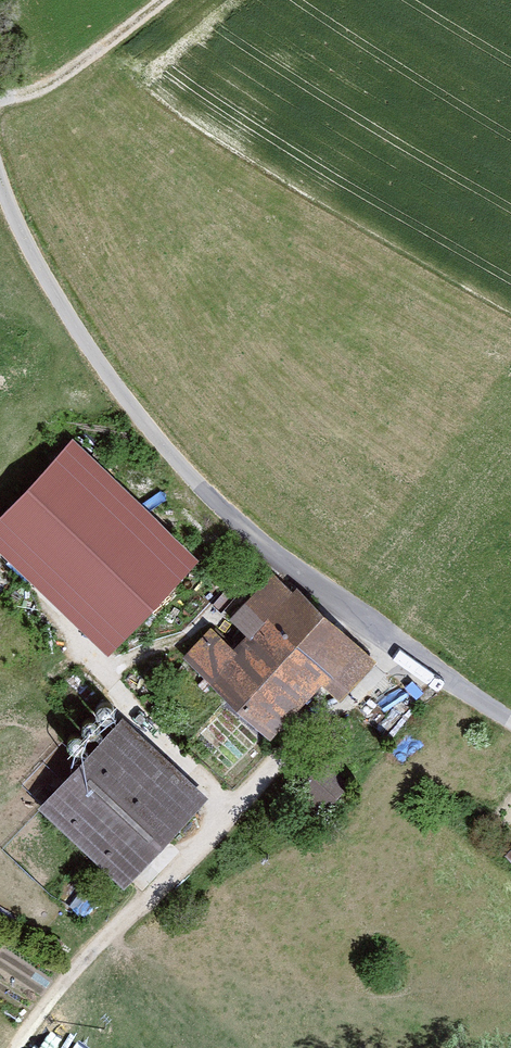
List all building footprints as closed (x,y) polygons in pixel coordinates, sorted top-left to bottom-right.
[(118,663),(206,572),(80,450),(0,532),(0,549),(118,663)] [(187,652),(270,731),(322,677),(339,693),(375,655),(297,582),(293,586),(274,568),(227,616),(246,634),(236,645),(214,624),(187,652)] [(50,818),(135,895),(216,807),(131,729),(50,818)]
